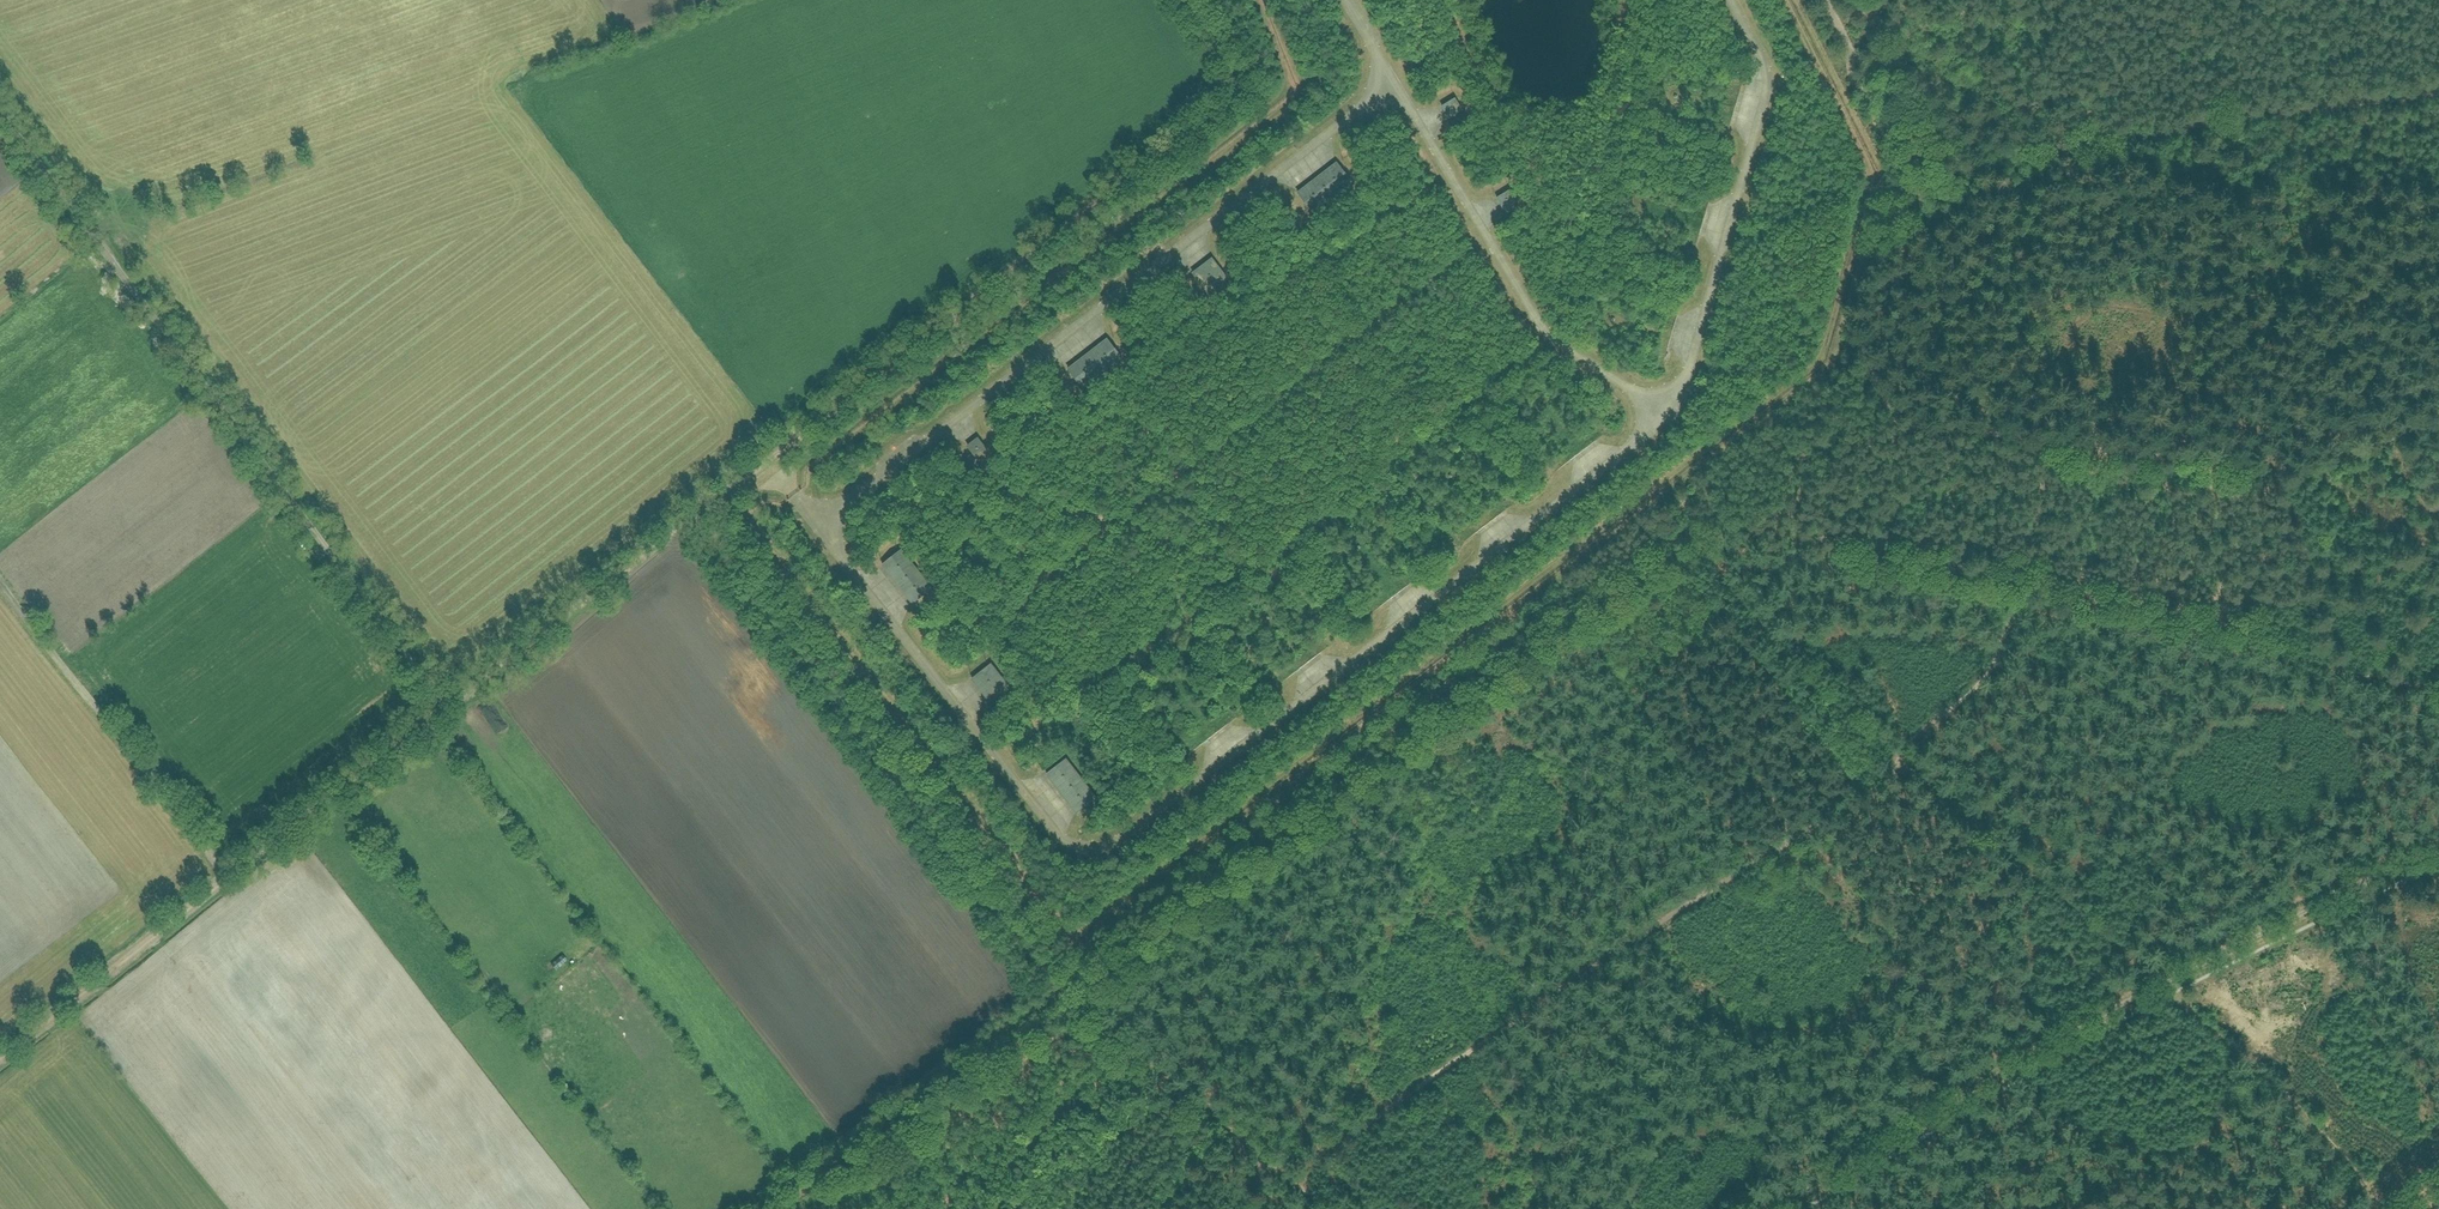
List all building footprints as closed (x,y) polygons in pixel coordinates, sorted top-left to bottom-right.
[(1448,118),(1462,109),(1455,98),(1441,107),(1448,118)] [(1312,213),(1352,182),(1336,162),(1296,193),(1312,213)] [(1503,210),(1518,202),(1510,189),(1496,198),(1503,210)] [(1207,293),(1227,278),(1211,257),(1191,273),(1207,293)] [(1082,389),(1123,358),(1107,338),(1066,369),(1082,389)] [(977,458),(987,450),(978,438),(968,446),(977,458)] [(912,604),(932,588),(901,549),(882,565),(912,604)] [(987,698),(1007,682),(991,663),(970,679),(987,698)] [(1076,813),(1096,797),(1066,758),(1045,774),(1076,813)]
